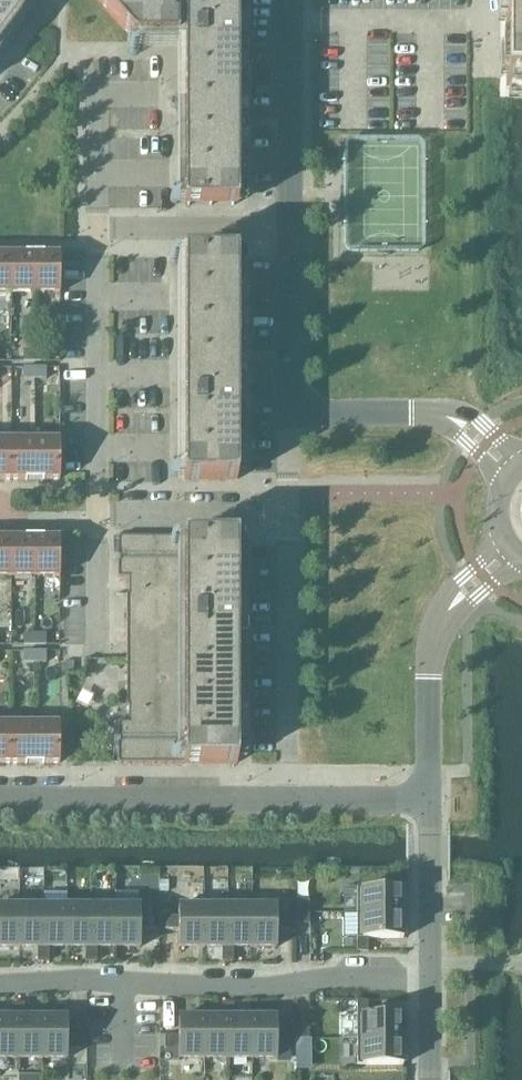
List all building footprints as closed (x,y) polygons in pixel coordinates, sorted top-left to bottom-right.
[(7,36),(15,25),(23,14),(30,2),(31,0),(0,0),(0,44),(7,36)] [(134,42),(178,42),(178,0),(98,0),(134,42)] [(184,206),(237,207),(237,44),(230,44),(230,23),(237,23),(237,0),(184,0),(184,206)] [(504,93),(521,93),(521,0),(505,0),(504,93)] [(12,293),(12,253),(0,253),(0,293),(12,293)] [(12,293),(36,293),(36,253),(12,253),(12,293)] [(36,253),(36,293),(60,293),(60,253),(36,253)] [(237,480),(237,410),(230,410),(229,389),(237,389),(237,253),(184,253),(184,480),(237,480)] [(35,362),(35,350),(24,350),(24,362),(35,362)] [(46,350),(35,350),(35,362),(46,361),(46,350)] [(35,379),(35,368),(24,368),(24,379),(35,379)] [(46,368),(35,368),(35,379),(46,379),(46,368)] [(12,480),(11,440),(0,440),(0,480),(12,480)] [(12,480),(36,480),(36,440),(11,440),(12,480)] [(36,440),(36,480),(60,480),(60,440),(36,440)] [(11,577),(11,537),(0,537),(0,577),(11,577)] [(11,577),(35,577),(36,537),(11,537),(11,577)] [(36,537),(35,577),(60,577),(60,537),(36,537)] [(127,706),(129,706),(129,723),(118,723),(118,763),(237,763),(237,627),(229,627),(229,606),(237,607),(237,537),(118,537),(118,578),(129,578),(129,594),(127,594),(127,706)] [(35,645),(35,634),(24,634),(24,645),(35,645)] [(46,634),(35,634),(35,645),(46,645),(46,634)] [(35,663),(35,652),(24,652),(24,663),(35,663)] [(46,652),(35,652),(35,663),(46,663),(46,652)] [(11,763),(11,724),(0,724),(0,763),(11,763)] [(11,763),(35,763),(35,724),(11,724),(11,763)] [(35,724),(35,763),(59,763),(59,724),(35,724)] [(168,880),(159,880),(159,891),(168,891),(168,880)] [(357,913),(404,913),(404,888),(357,888),(357,913)] [(296,900),(296,913),(309,913),(309,900),(296,900)] [(19,906),(0,906),(0,947),(19,947),(19,906)] [(43,906),(19,906),(19,947),(38,947),(43,947),(43,906)] [(43,947),(49,947),(67,947),(67,906),(43,906),(43,947)] [(91,906),(67,906),(67,947),(86,947),(91,947),(91,906)] [(115,906),(91,906),(91,947),(97,947),(115,947),(115,906)] [(140,906),(115,906),(115,947),(140,947),(140,930),(140,916),(140,906)] [(204,906),(179,906),(179,947),(204,947),(204,906)] [(228,906),(204,906),(204,947),(222,947),(228,947),(228,906)] [(252,906),(228,906),(228,947),(233,947),(252,947),(252,906)] [(277,906),(252,906),(252,947),(277,947),(277,929),(277,916),(277,906)] [(296,913),(296,924),(309,924),(309,913),(296,913)] [(357,938),(368,938),(404,938),(404,913),(357,913),(357,938)] [(154,916),(140,916),(140,930),(154,930),(154,916)] [(165,929),(179,929),(179,916),(165,917),(165,929)] [(290,916),(277,916),(277,929),(290,929),(290,916)] [(368,938),(357,938),(357,952),(368,952),(368,938)] [(357,1001),(357,1014),(368,1014),(368,1001),(357,1001)] [(357,1014),(357,1040),(403,1040),(403,1014),(368,1014),(357,1014)] [(13,1018),(0,1018),(0,1059),(18,1059),(18,1018),(13,1018)] [(42,1018),(24,1018),(18,1018),(18,1059),(42,1059),(42,1018)] [(42,1018),(42,1059),(67,1059),(67,1049),(67,1035),(67,1018),(42,1018)] [(179,1036),(179,1049),(179,1059),(204,1059),(204,1018),(179,1018),(179,1036)] [(222,1018),(204,1018),(204,1059),(228,1059),(228,1018),(222,1018)] [(252,1018),(234,1018),(228,1018),(228,1059),(252,1059),(252,1018)] [(277,1018),(252,1018),(252,1059),(277,1059),(277,1018)] [(296,1029),(296,1040),(309,1039),(309,1029),(296,1029)] [(81,1035),(67,1035),(67,1049),(81,1049),(81,1035)] [(165,1049),(179,1049),(179,1036),(165,1036),(165,1049)] [(290,1036),(277,1036),(277,1049),(290,1049),(290,1036)] [(309,1039),(296,1040),(296,1049),(311,1049),(311,1039),(309,1039)] [(403,1040),(357,1040),(357,1065),(403,1065),(403,1040)]
